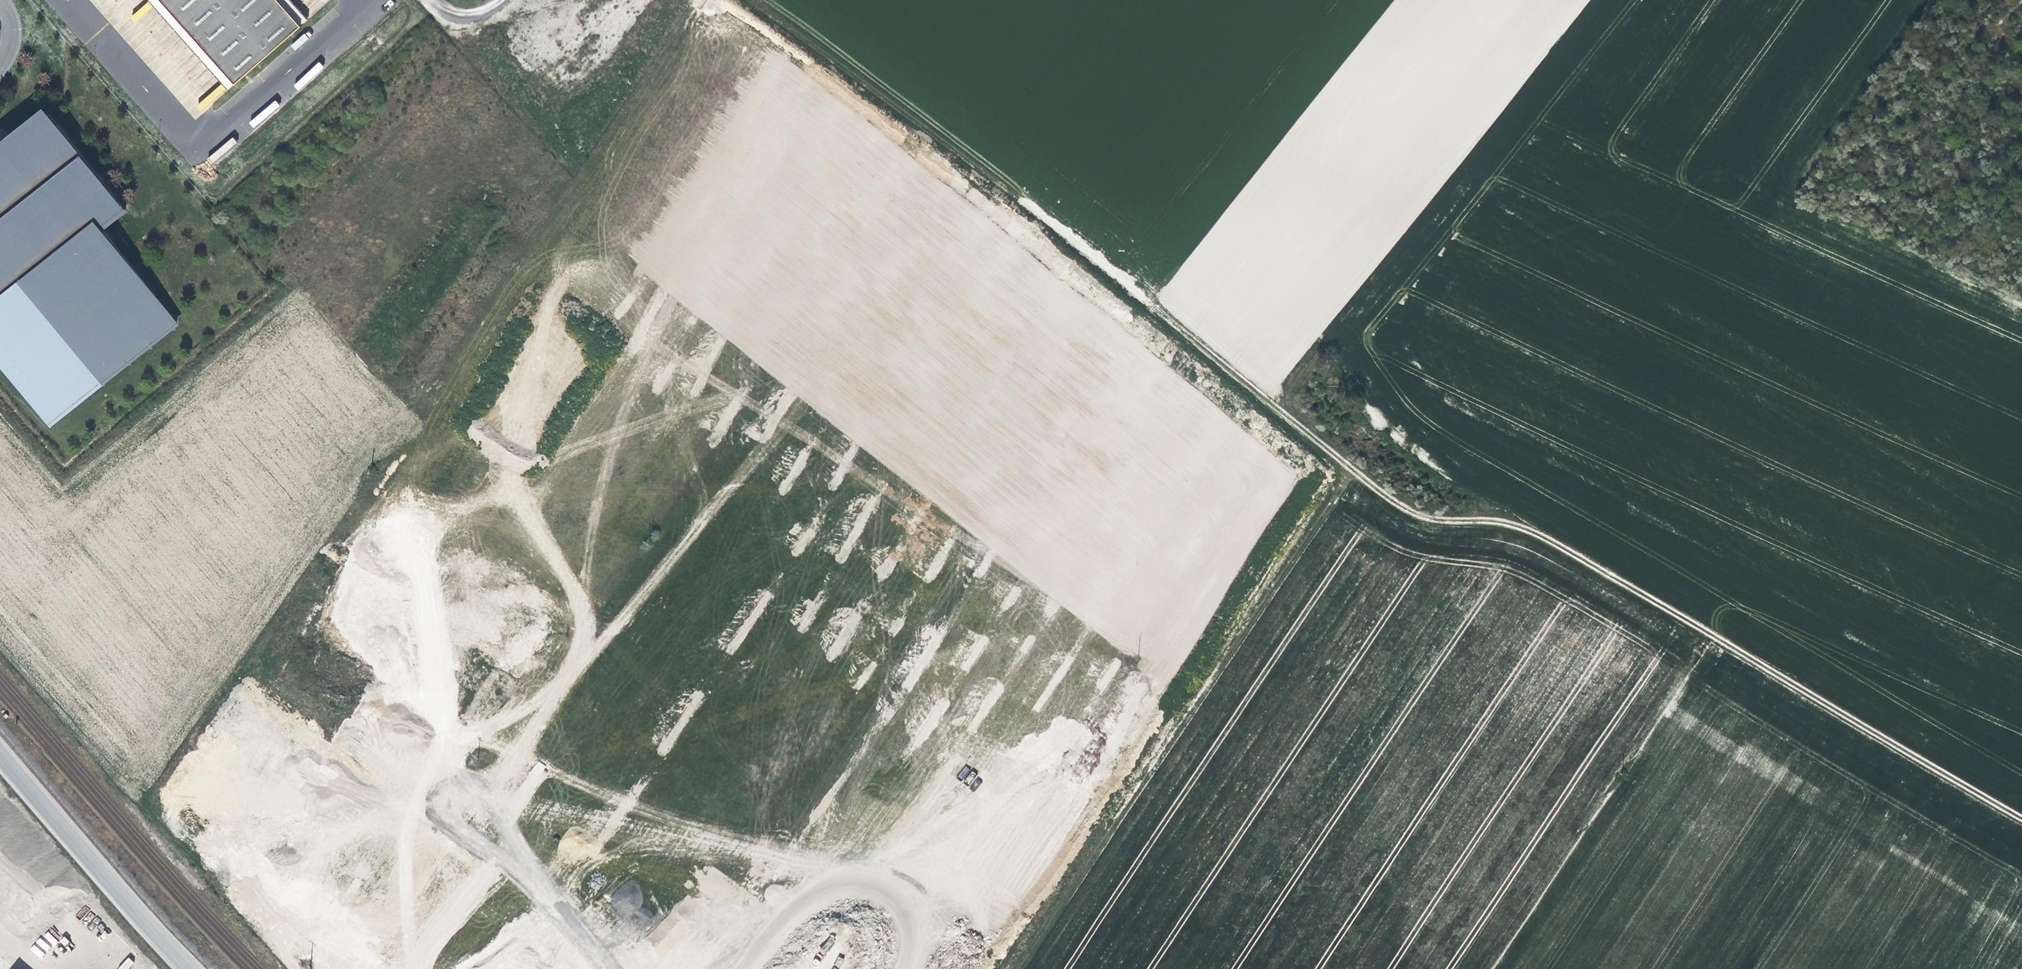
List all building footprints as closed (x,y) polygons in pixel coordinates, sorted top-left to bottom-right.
[(231,84),(231,85),(298,27),(275,0),(157,0),(231,84)] [(99,232),(123,213),(47,117),(0,154),(0,304),(2,307),(99,232)] [(99,232),(2,307),(0,309),(0,364),(50,428),(176,329),(99,232)] [(958,776),(963,780),(971,770),(965,766),(958,776)] [(968,784),(973,791),(983,783),(978,777),(968,784)]
